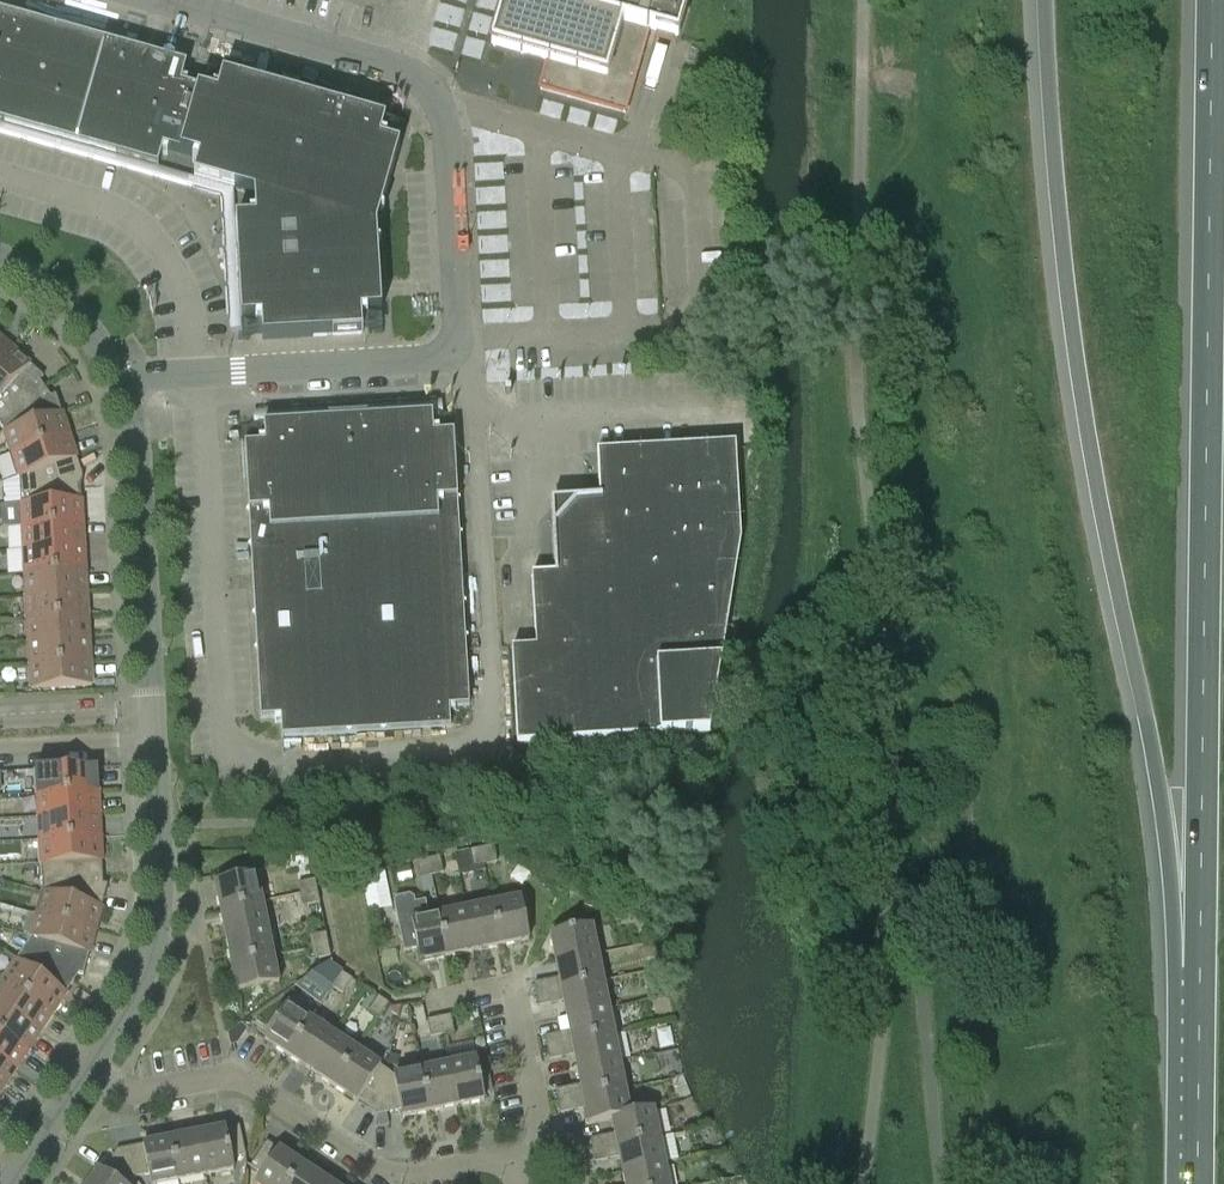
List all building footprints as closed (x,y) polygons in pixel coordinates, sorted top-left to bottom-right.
[(497,33),(493,47),(548,63),(540,91),(626,116),(650,33),(656,34),(675,40),(677,40),(689,0),(507,0),(497,33)] [(157,169),(161,155),(167,156),(168,151),(194,158),(192,164),(197,165),(193,179),(233,190),(235,221),(241,321),(255,320),(255,326),(261,325),(262,340),(362,334),(361,320),(366,319),(366,314),(381,313),(376,229),(399,148),(385,144),(386,139),(381,137),(385,123),(222,77),(218,91),(213,89),(211,95),(186,88),(188,82),(182,81),(186,67),(0,14),(0,124),(157,169)] [(475,162),(478,201),(504,200),(502,160),(475,162)] [(0,339),(0,362),(12,349),(0,339)] [(30,365),(12,349),(0,362),(0,399),(30,365)] [(30,365),(0,399),(0,419),(45,391),(39,383),(44,378),(30,365)] [(4,432),(62,413),(56,396),(50,398),(45,391),(0,419),(0,426),(4,432)] [(70,436),(62,413),(4,432),(12,455),(70,436)] [(468,706),(467,696),(452,434),(438,435),(438,430),(432,430),(431,415),(263,425),(264,439),(258,440),(258,445),(244,446),(259,718),(274,717),(274,723),(280,723),(280,737),(449,728),(448,713),(454,713),(453,707),(468,706)] [(0,460),(0,466),(5,481),(19,476),(20,478),(77,459),(70,436),(12,455),(12,456),(0,460)] [(554,575),(542,576),(531,577),(534,648),(510,649),(515,745),(708,735),(739,543),(734,447),(596,453),(598,501),(575,502),(552,528),(554,575)] [(83,477),(77,459),(20,478),(21,505),(54,503),(53,488),(76,487),(76,479),(83,477)] [(21,505),(1,507),(2,529),(23,528),(23,529),(84,525),(82,501),(81,501),(80,487),(76,487),(53,488),(54,503),(21,505)] [(24,552),(85,548),(84,525),(23,529),(24,552)] [(86,571),(85,548),(24,552),(25,575),(86,571)] [(26,597),(88,594),(86,571),(25,575),(26,597)] [(89,617),(88,594),(26,597),(28,620),(89,617)] [(29,643),(90,640),(89,617),(28,620),(29,643)] [(91,663),(90,640),(29,643),(30,666),(91,663)] [(30,666),(32,690),(93,687),(91,663),(30,666)] [(98,792),(96,768),(36,772),(38,795),(98,792)] [(39,818),(99,815),(98,792),(38,795),(39,818)] [(40,841),(101,838),(99,815),(39,818),(40,841)] [(40,841),(42,866),(75,864),(76,878),(101,877),(103,876),(101,838),(40,841)] [(493,846),(482,849),(485,865),(497,863),(493,846)] [(482,849),(470,851),(473,868),(485,865),(482,849)] [(440,857),(428,860),(431,876),(443,874),(440,857)] [(428,860),(416,862),(420,879),(431,876),(428,860)] [(43,893),(102,908),(108,886),(101,884),(101,877),(76,878),(75,864),(42,866),(43,893)] [(394,868),(394,870),(397,884),(410,881),(407,866),(395,868),(394,868)] [(221,911),(263,903),(258,876),(216,884),(221,911)] [(298,884),(300,895),(317,892),(315,880),(298,884)] [(320,904),(317,892),(300,895),(303,907),(320,904)] [(96,931),(102,908),(43,893),(37,915),(96,931)] [(397,899),(394,904),(395,908),(404,954),(418,951),(421,964),(448,959),(439,916),(429,918),(426,902),(416,904),(415,900),(410,896),(397,899)] [(521,899),(493,905),(502,947),(530,942),(521,899)] [(263,903),(221,911),(227,938),(269,930),(263,903)] [(493,905),(466,911),(475,953),(502,947),(493,905)] [(466,911),(439,916),(448,959),(475,953),(466,911)] [(37,915),(31,938),(89,954),(96,931),(37,915)] [(551,937),(557,965),(599,956),(593,928),(579,931),(577,919),(560,923),(562,934),(551,937)] [(269,930),(227,938),(232,965),(274,957),(269,930)] [(309,937),(311,949),(328,946),(326,934),(309,937)] [(31,938),(17,961),(44,979),(52,967),(72,981),(77,974),(83,976),(89,954),(31,938)] [(331,957),(328,946),(311,949),(314,960),(331,957)] [(604,983),(599,956),(557,965),(562,991),(604,983)] [(280,985),(274,957),(232,965),(237,994),(280,985)] [(3,980),(54,1014),(68,994),(67,994),(75,982),(72,981),(52,967),(44,979),(17,961),(3,980)] [(328,964),(297,985),(322,1004),(333,988),(342,973),(328,964)] [(353,980),(342,973),(333,988),(343,994),(353,980)] [(42,1033),(54,1014),(3,980),(0,986),(0,1006),(42,1033)] [(534,983),(537,996),(554,993),(551,980),(534,983)] [(567,1018),(609,1009),(604,983),(562,991),(567,1018)] [(554,993),(537,996),(539,1007),(556,1003),(554,993)] [(388,1004),(378,997),(369,1011),(379,1018),(388,1004)] [(264,1042),(287,1057),(311,1021),(288,1005),(264,1042)] [(29,1053),(42,1033),(0,1006),(0,1033),(29,1053)] [(615,1036),(609,1009),(567,1018),(573,1044),(615,1036)] [(451,1016),(439,1018),(442,1035),(454,1033),(451,1016)] [(439,1018),(427,1021),(430,1037),(442,1035),(439,1018)] [(334,1036),(311,1021),(287,1057),(310,1072),(334,1036)] [(16,1072),(29,1053),(0,1033),(0,1061),(16,1072)] [(545,1037),(548,1049),(564,1046),(562,1034),(545,1037)] [(333,1087),(357,1051),(334,1036),(310,1072),(333,1087)] [(578,1071),(620,1062),(615,1036),(573,1044),(578,1071)] [(564,1046),(548,1049),(550,1060),(567,1057),(564,1046)] [(381,1067),(357,1051),(333,1087),(357,1103),(358,1103),(377,1116),(383,1084),(374,1078),(381,1067)] [(476,1060),(448,1065),(457,1108),(485,1102),(483,1093),(480,1080),(476,1060)] [(3,1091),(16,1072),(0,1061),(0,1089),(3,1091)] [(620,1062),(578,1071),(583,1097),(625,1089),(620,1062)] [(448,1065),(421,1071),(430,1113),(457,1108),(448,1065)] [(384,1084),(383,1084),(377,1116),(378,1116),(401,1111),(403,1119),(430,1113),(421,1071),(394,1077),(395,1082),(384,1084)] [(483,1093),(491,1091),(489,1078),(480,1080),(483,1093)] [(556,1090),(558,1102),(575,1099),(573,1087),(556,1090)] [(631,1115),(625,1089),(583,1097),(589,1126),(612,1121),(631,1118),(631,1115)] [(575,1099),(558,1102),(561,1114),(578,1111),(575,1099)] [(612,1121),(617,1146),(660,1138),(654,1110),(631,1115),(631,1118),(612,1121)] [(198,1135),(206,1177),(234,1172),(232,1160),(246,1157),(240,1127),(198,1135)] [(198,1135),(171,1141),(179,1183),(206,1177),(198,1135)] [(590,1139),(593,1151),(609,1148),(607,1136),(590,1139)] [(665,1164),(660,1138),(617,1146),(623,1173),(665,1164)] [(179,1183),(171,1141),(144,1146),(144,1147),(118,1152),(136,1179),(149,1176),(151,1183),(173,1183),(179,1183)] [(302,1166),(267,1143),(250,1169),(262,1177),(258,1183),(290,1183),(302,1166)] [(609,1148),(593,1151),(595,1163),(612,1159),(609,1148)] [(90,1183),(133,1183),(136,1179),(118,1152),(103,1174),(98,1171),(90,1183)] [(625,1183),(669,1183),(665,1164),(623,1173),(625,1183)] [(302,1166),(290,1183),(323,1183),(325,1181),(302,1166)]
